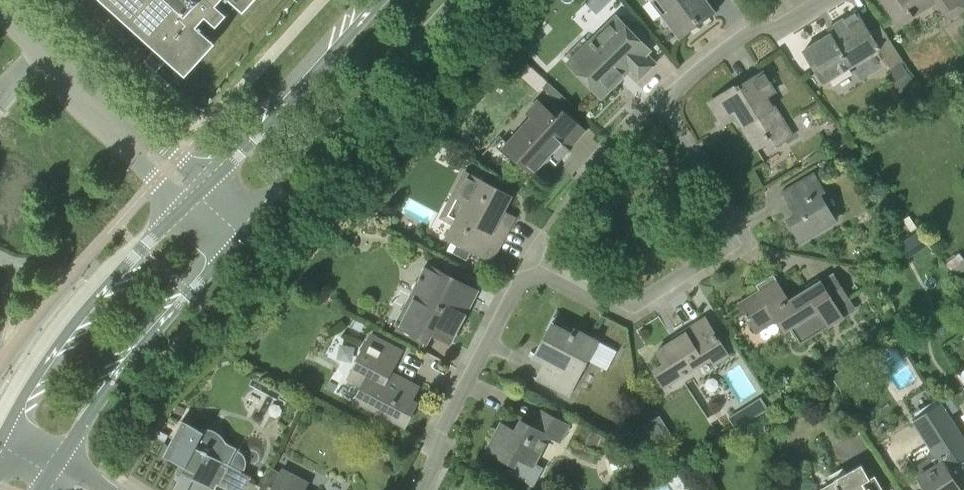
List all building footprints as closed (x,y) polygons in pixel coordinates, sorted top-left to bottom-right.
[(157,48),(149,56),(145,61),(157,72),(207,17),(218,26),(229,14),(219,4),(223,0),(104,0),(157,48)] [(713,14),(702,0),(651,0),(673,29),(676,27),(684,37),(713,14)] [(963,0),(883,0),(899,25),(938,1),(949,19),(963,10),(963,1),(963,0)] [(865,29),(852,8),(836,19),(843,30),(831,37),(827,31),(799,49),(810,67),(815,64),(824,79),(875,47),(887,67),(899,60),(875,23),(865,29)] [(638,79),(653,64),(643,54),(646,51),(616,19),(591,44),(595,49),(577,66),(591,81),(589,82),(602,95),(628,69),(638,79)] [(526,56),(534,48),(525,39),(517,47),(526,56)] [(775,91),(764,72),(741,87),(740,84),(710,103),(721,120),(734,112),(752,143),(765,135),(769,142),(771,141),(774,146),(792,134),(775,105),(773,107),(767,97),(775,91)] [(924,93),(909,72),(892,83),(906,104),(924,93)] [(549,82),(543,89),(558,102),(564,95),(549,82)] [(556,118),(538,101),(527,113),(532,117),(504,147),(534,175),(562,145),(568,150),(585,131),(563,111),(556,118)] [(503,240),(515,217),(503,211),(511,196),(467,173),(455,195),(468,202),(449,237),(481,254),(492,234),(503,240)] [(835,220),(819,193),(823,191),(814,175),(784,193),(794,209),(797,207),(800,213),(788,220),(801,241),(835,220)] [(909,235),(920,252),(929,246),(918,229),(909,235)] [(960,252),(946,263),(963,285),(963,258),(960,252)] [(450,341),(477,290),(429,265),(415,292),(419,295),(402,326),(404,328),(399,338),(422,351),(432,332),(450,341)] [(850,301),(833,273),(789,300),(774,274),(757,285),(760,290),(739,303),(755,328),(775,316),(785,331),(789,328),(799,345),(843,318),(837,308),(850,301)] [(728,355),(705,318),(684,331),(686,335),(675,342),(674,341),(657,351),(665,363),(655,369),(665,386),(711,358),(714,363),(728,355)] [(575,334),(554,323),(535,359),(546,365),(538,380),(569,396),(587,360),(604,369),(615,349),(577,329),(575,334)] [(399,381),(389,376),(403,351),(372,335),(350,378),(363,385),(356,396),(373,405),(371,409),(405,426),(418,402),(413,399),(420,386),(402,377),(399,381)] [(743,408),(750,420),(768,409),(761,397),(743,408)] [(940,406),(916,422),(934,450),(927,455),(930,458),(914,469),(928,489),(961,489),(957,484),(962,480),(959,476),(963,472),(963,442),(940,406)] [(561,441),(570,426),(544,412),(536,427),(521,420),(515,431),(502,424),(488,450),(517,466),(520,458),(535,466),(551,436),(561,441)] [(183,420),(164,456),(181,464),(177,471),(192,479),(193,478),(216,489),(219,484),(230,489),(260,489),(262,486),(249,479),(251,475),(229,464),(237,448),(227,443),(222,436),(216,431),(208,428),(200,428),(183,420)] [(652,444),(660,438),(650,421),(641,427),(652,444)] [(867,481),(870,480),(862,465),(832,482),(819,489),(872,489),(867,481)] [(308,483),(283,470),(273,489),(304,489),(308,483)] [(695,489),(710,489),(705,481),(693,487),(695,489)]
